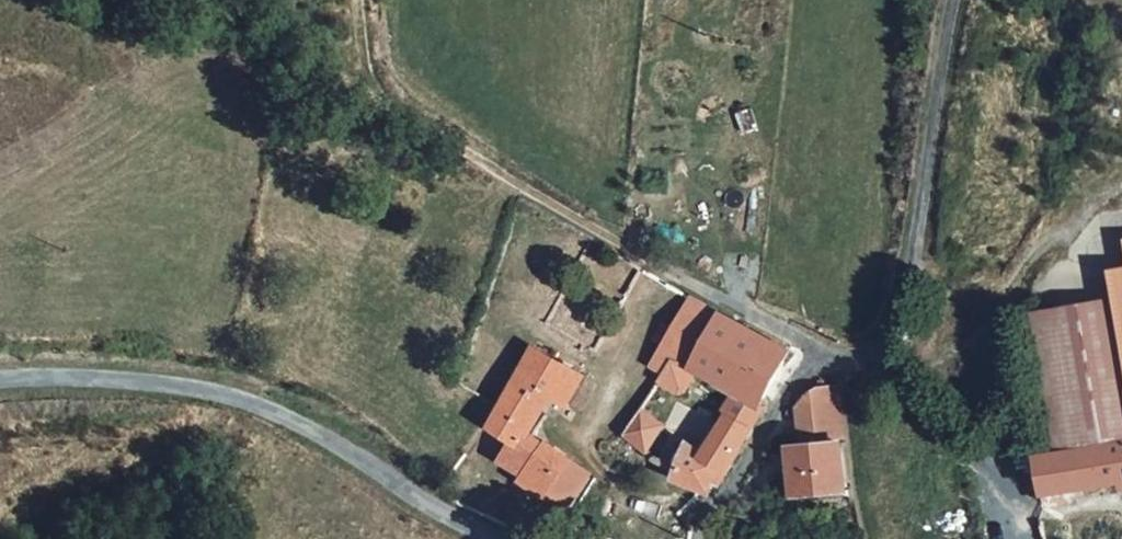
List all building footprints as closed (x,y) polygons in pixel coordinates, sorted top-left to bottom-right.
[(685,365),(718,309),(688,291),(651,360),(663,367),(669,357),(685,365)] [(1119,441),(1121,441),(1121,300),(1121,298),(1039,310),(1046,352),(1047,353),(1062,449),(1119,441)] [(748,325),(718,309),(685,365),(689,367),(718,380),(748,325)] [(788,347),(748,325),(718,380),(738,389),(761,400),(788,347)] [(535,344),(501,407),(492,424),(519,438),(515,445),(541,460),(531,478),(568,499),(588,466),(575,457),(566,450),(551,435),(536,429),(528,425),(540,404),(547,387),(571,399),(576,391),(586,371),(535,344)] [(676,391),(689,367),(685,365),(669,357),(663,367),(654,381),(676,391)] [(799,448),(837,442),(830,388),(815,391),(793,402),(799,448)] [(837,442),(844,490),(851,491),(846,388),(830,388),(837,442)] [(767,405),(761,400),(738,389),(707,446),(737,459),(767,405)] [(550,408),(540,404),(528,425),(536,429),(550,408)] [(640,408),(618,438),(642,455),(664,425),(640,408)] [(726,479),(737,459),(707,446),(690,440),(676,475),(714,486),(718,475),(726,479)] [(1121,477),(1121,458),(1119,441),(1062,449),(1041,452),(1047,490),(1076,485),(1121,477)] [(800,496),(844,490),(837,442),(799,448),(792,449),(800,496)] [(504,463),(531,478),(541,460),(515,445),(504,463)] [(1076,485),(1047,490),(1049,501),(1077,496),(1076,485)]
